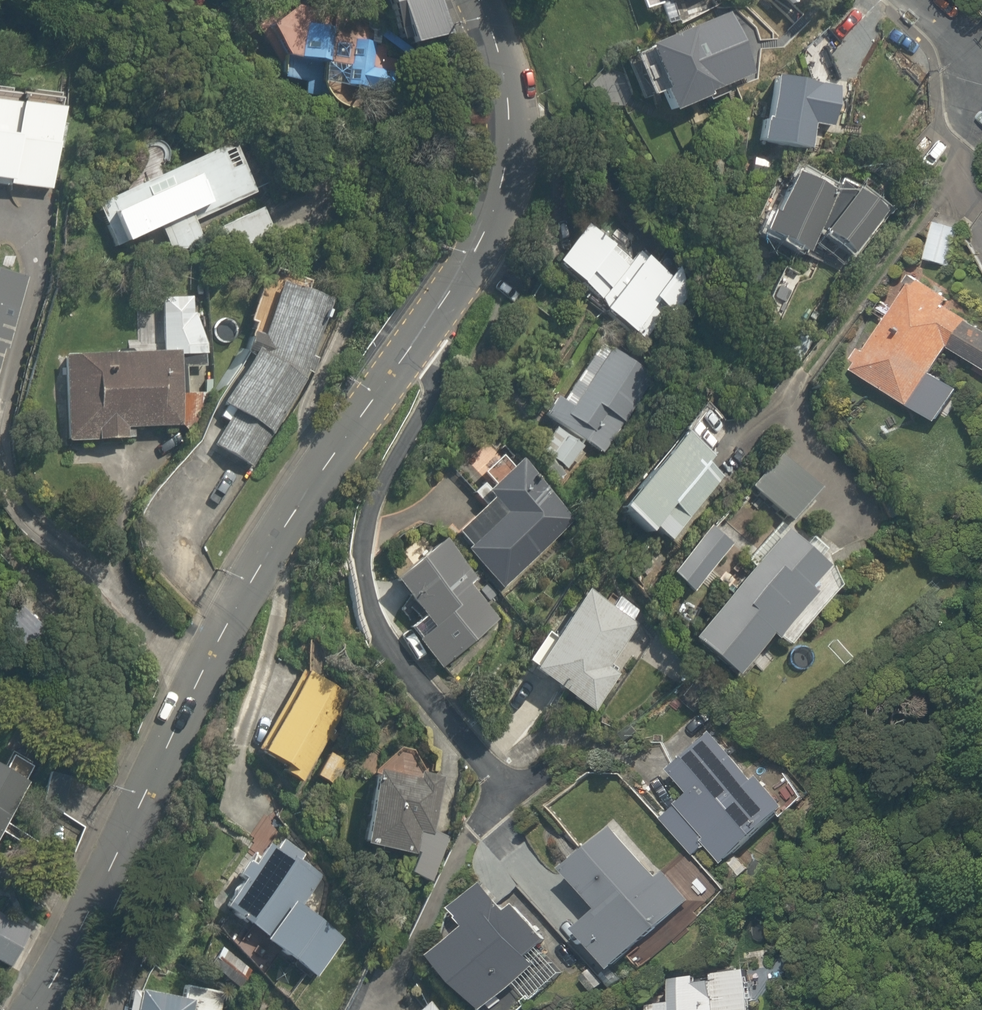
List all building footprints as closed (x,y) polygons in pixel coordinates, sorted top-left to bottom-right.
[(407,30),(438,15),(431,0),(393,0),(407,30)] [(637,50),(623,55),(641,95),(652,92),(659,112),(705,96),(704,92),(715,88),(700,44),(695,46),(688,25),(635,43),(637,50)] [(765,72),(762,98),(748,96),(745,115),(759,117),(756,140),(806,146),(810,117),(838,120),(842,83),(765,72)] [(2,179),(1,185),(45,187),(51,106),(0,102),(0,179),(2,179)] [(150,226),(156,239),(163,248),(206,251),(186,210),(198,204),(204,216),(250,195),(225,140),(90,203),(99,223),(105,220),(116,242),(150,226)] [(827,193),(784,174),(758,232),(803,255),(816,230),(846,253),(876,214),(833,180),(827,193)] [(259,207),(214,232),(226,255),(272,231),(259,207)] [(630,352),(662,307),(673,315),(684,300),(678,267),(663,256),(660,260),(641,247),(635,256),(628,251),(634,243),(619,233),(610,245),(595,234),(598,231),(579,216),(545,262),(600,300),(594,309),(615,324),(607,336),(630,352)] [(957,225),(929,220),(923,260),(950,268),(957,225)] [(2,346),(4,341),(5,336),(7,331),(9,327),(10,322),(11,317),(12,312),(13,307),(14,302),(14,297),(15,292),(15,286),(15,281),(14,276),(0,273),(0,349),(2,346)] [(908,273),(862,349),(857,345),(848,360),(855,364),(849,373),(932,423),(955,392),(931,373),(952,347),(981,370),(981,331),(945,303),(949,295),(908,273)] [(326,301),(269,282),(249,348),(214,406),(219,408),(200,439),(247,468),(306,371),(309,373),(318,357),(310,353),(310,352),(311,349),(312,347),(313,344),(314,341),(314,338),(315,335),(315,332),(315,329),(316,326),(316,323),(316,320),(316,317),(315,314),(315,311),(322,313),(326,301)] [(174,426),(174,393),(182,393),(183,366),(204,367),(204,355),(200,355),(201,336),(187,312),(188,296),(155,294),(154,312),(146,312),(146,320),(137,320),(137,341),(129,341),(128,350),(62,349),(61,440),(121,441),(121,425),(174,426)] [(586,352),(557,397),(551,393),(537,415),(553,426),(536,452),(565,469),(581,443),(600,455),(635,401),(635,370),(620,358),(622,354),(604,342),(594,358),(586,352)] [(699,460),(704,455),(709,460),(716,452),(711,447),(724,434),(694,406),(604,503),(634,531),(640,524),(660,542),(718,478),(721,474),(710,463),(706,467),(699,460)] [(495,510),(456,548),(498,592),(561,530),(565,534),(576,524),(512,458),(477,491),(495,510)] [(707,529),(665,570),(686,591),(727,549),(707,529)] [(725,676),(762,635),(768,640),(772,636),(783,646),(836,588),(819,573),(823,568),(782,531),(684,639),(725,676)] [(436,668),(450,657),(448,654),(491,620),(458,579),(465,573),(438,539),(381,579),(423,629),(408,642),(436,668)] [(614,597),(607,607),(574,587),(545,632),(536,626),(515,660),(524,666),(522,669),(580,706),(589,712),(616,669),(606,663),(628,628),(624,625),(634,610),(614,597)] [(8,649),(34,622),(14,602),(0,617),(0,641),(8,649)] [(299,660),(250,749),(281,767),(276,775),(293,785),(321,740),(329,744),(358,695),(299,660)] [(658,821),(692,855),(702,845),(721,864),(781,807),(711,735),(670,774),(688,792),(658,821)] [(342,759),(322,748),(307,773),(328,785),(342,759)] [(9,816),(25,785),(17,781),(25,764),(0,750),(0,751),(0,811),(9,816)] [(413,782),(366,772),(351,839),(361,840),(360,848),(409,853),(402,874),(427,882),(451,833),(426,828),(438,774),(416,769),(413,782)] [(665,875),(654,884),(608,827),(559,867),(594,911),(572,928),(605,968),(676,911),(687,902),(665,875)] [(226,871),(235,877),(212,906),(257,935),(253,940),(313,978),(338,939),(296,912),(317,878),(289,861),(294,853),(277,842),(272,850),(261,843),(245,865),(236,858),(226,871)] [(463,923),(427,955),(480,1009),(531,963),(525,956),(542,941),(509,904),(503,909),(480,883),(450,909),(463,923)] [(0,916),(0,961),(8,966),(27,930),(0,916)] [(669,977),(667,1003),(653,1002),(653,1009),(647,1009),(750,1009),(751,987),(742,979),(743,968),(715,970),(715,975),(708,975),(707,982),(694,982),(694,972),(669,977)] [(127,989),(125,1009),(220,1009),(224,992),(179,986),(177,995),(127,989)] [(411,1009),(429,1009),(422,1001),(411,1009)]
